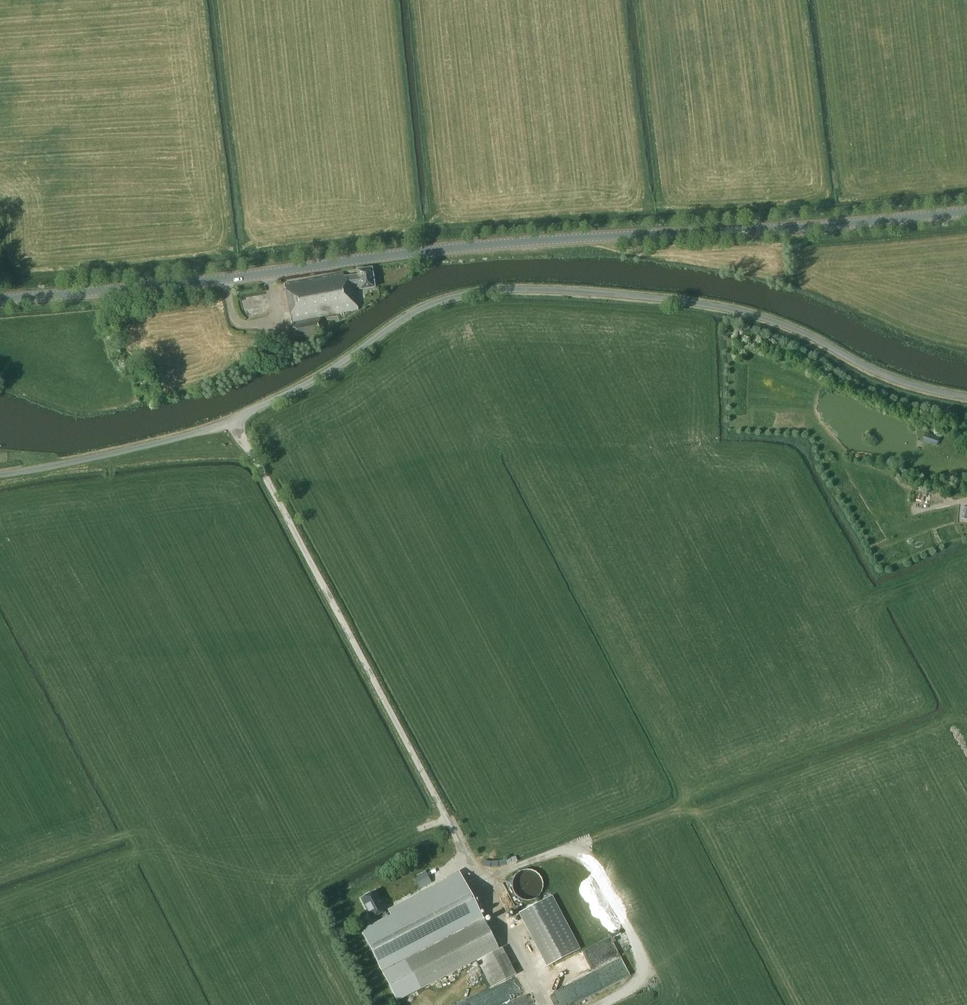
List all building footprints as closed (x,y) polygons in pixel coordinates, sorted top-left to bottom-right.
[(295,338),(320,333),(319,328),(326,327),(323,313),(359,306),(356,289),(361,288),(361,289),(375,286),(371,266),(357,269),(358,273),(344,275),(343,273),(285,284),(295,338)] [(255,350),(240,354),(242,361),(257,357),(255,350)] [(926,433),(923,440),(937,445),(940,438),(926,433)] [(910,539),(916,554),(928,549),(922,534),(910,539)] [(517,891),(539,894),(542,871),(520,868),(517,891)] [(391,915),(361,930),(381,970),(484,918),(460,870),(445,877),(446,880),(388,910),(391,915)] [(420,888),(432,882),(426,871),(414,876),(420,888)] [(375,890),(359,899),(370,920),(373,918),(376,923),(386,917),(384,912),(385,911),(375,890)] [(546,966),(580,948),(552,895),(518,913),(546,966)] [(484,919),(406,959),(381,971),(396,1000),(420,988),(476,959),(492,987),(513,975),(484,919)] [(590,948),(600,967),(623,955),(612,936),(590,948)] [(503,1004),(496,989),(460,1004),(501,1004),(503,1004)]
